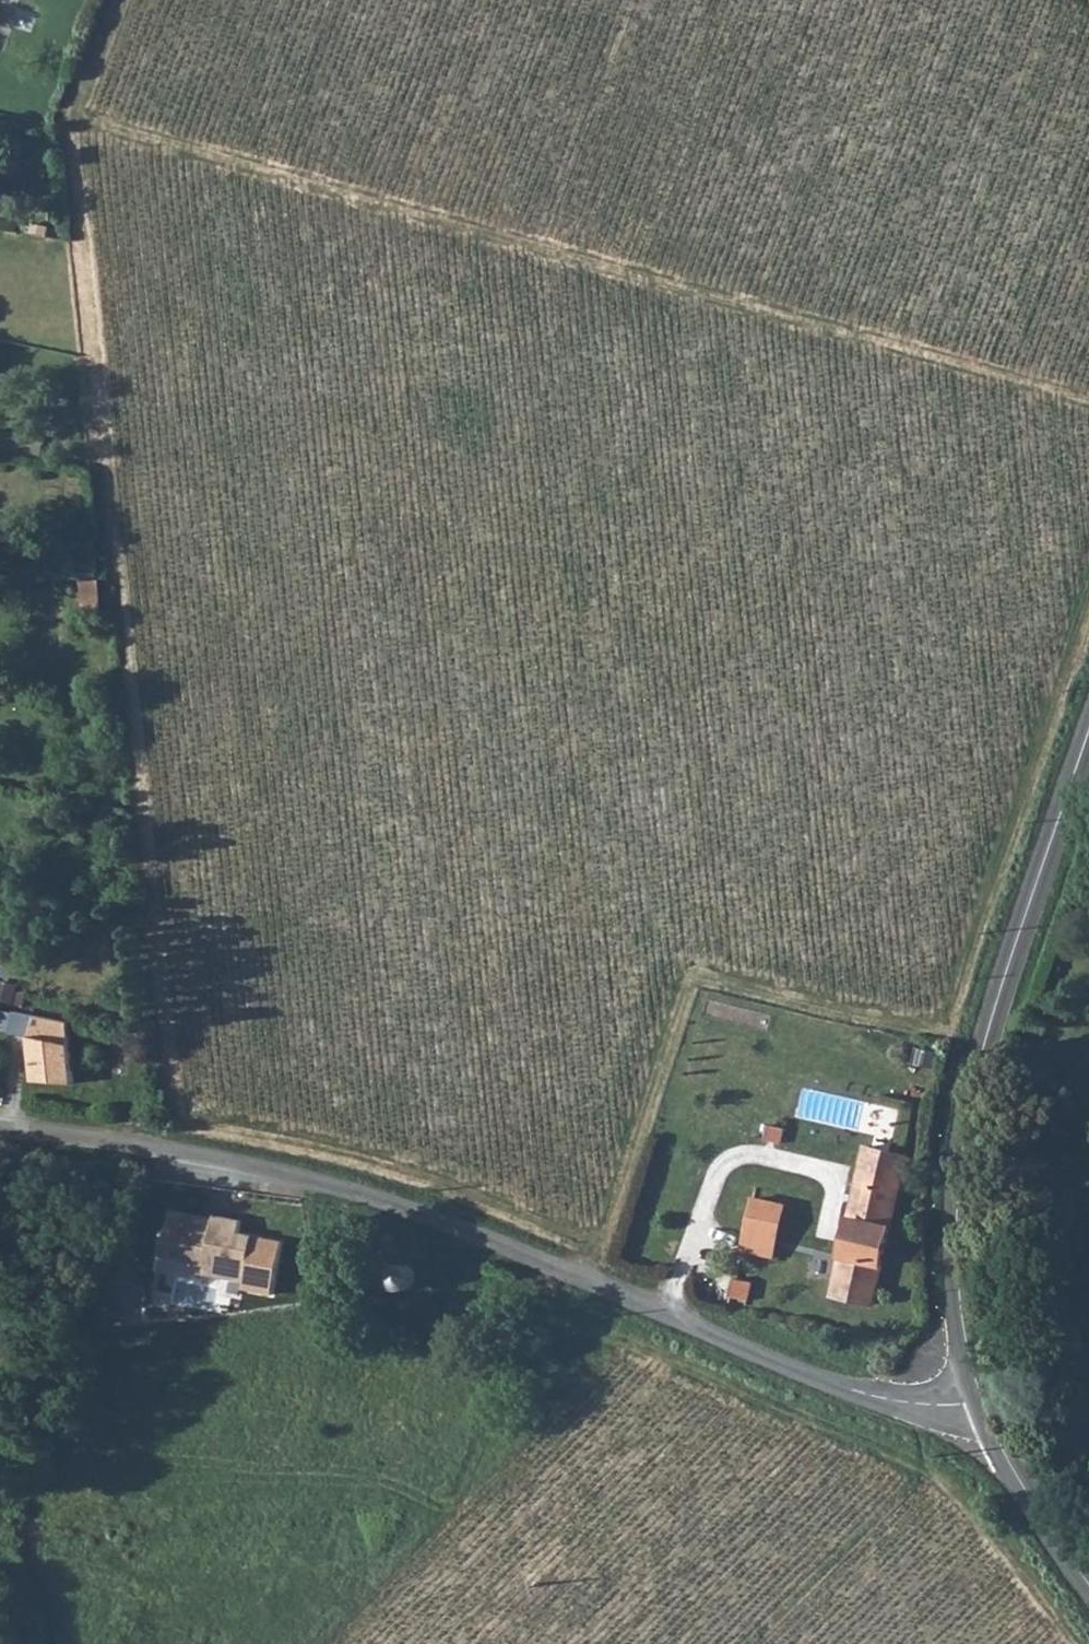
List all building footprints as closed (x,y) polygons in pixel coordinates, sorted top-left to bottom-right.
[(15,457),(17,440),(0,436),(0,454),(15,457)] [(3,982),(0,998),(24,1002),(27,986),(3,982)] [(69,1021),(15,1010),(11,1033),(32,1036),(36,1080),(75,1083),(69,1021)] [(771,1126),(768,1140),(782,1144),(785,1130),(771,1126)] [(905,1155),(863,1146),(856,1176),(860,1177),(832,1297),(869,1306),(905,1155)] [(756,1184),(754,1198),(778,1204),(782,1190),(756,1184)] [(778,1204),(754,1198),(743,1250),(768,1255),(778,1204)] [(164,1230),(162,1254),(195,1260),(193,1270),(247,1279),(245,1289),(272,1295),(284,1239),(239,1230),(240,1218),(217,1214),(216,1219),(174,1210),(171,1231),(164,1230)] [(824,1218),(820,1234),(844,1239),(848,1223),(824,1218)] [(383,1247),(374,1258),(391,1272),(391,1282),(395,1288),(402,1290),(409,1288),(416,1283),(419,1276),(420,1268),(416,1263),(409,1259),(397,1259),(383,1247)] [(735,1278),(731,1297),(749,1301),(753,1281),(735,1278)] [(749,1301),(731,1297),(729,1312),(747,1314),(749,1301)]
